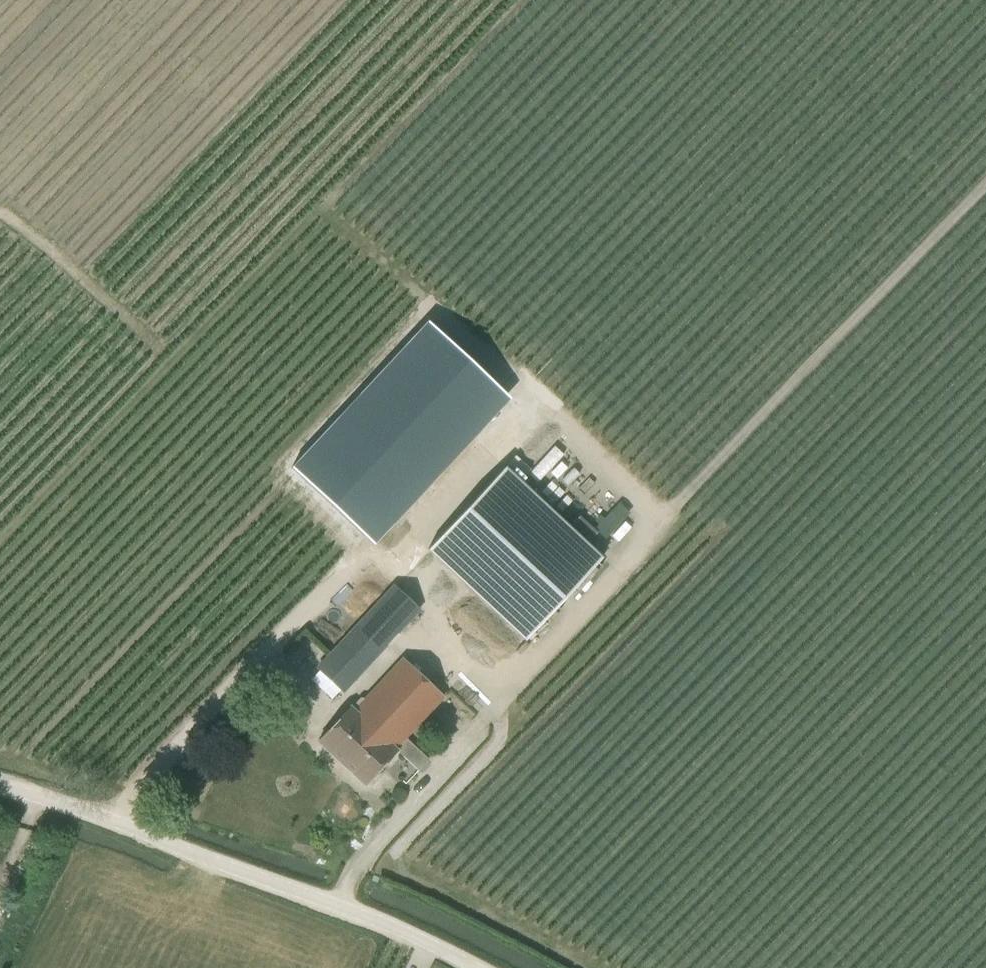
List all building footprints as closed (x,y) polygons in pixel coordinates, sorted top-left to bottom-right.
[(526,640),(548,616),(603,558),(506,467),(429,549),(526,640)] [(614,500),(588,534),(602,544),(627,510),(614,500)] [(318,668),(343,692),(421,608),(395,585),(318,668)] [(403,659),(355,710),(397,750),(419,770),(429,760),(405,738),(444,697),(403,659)] [(318,741),(365,784),(397,750),(355,710),(351,706),(318,741)]
